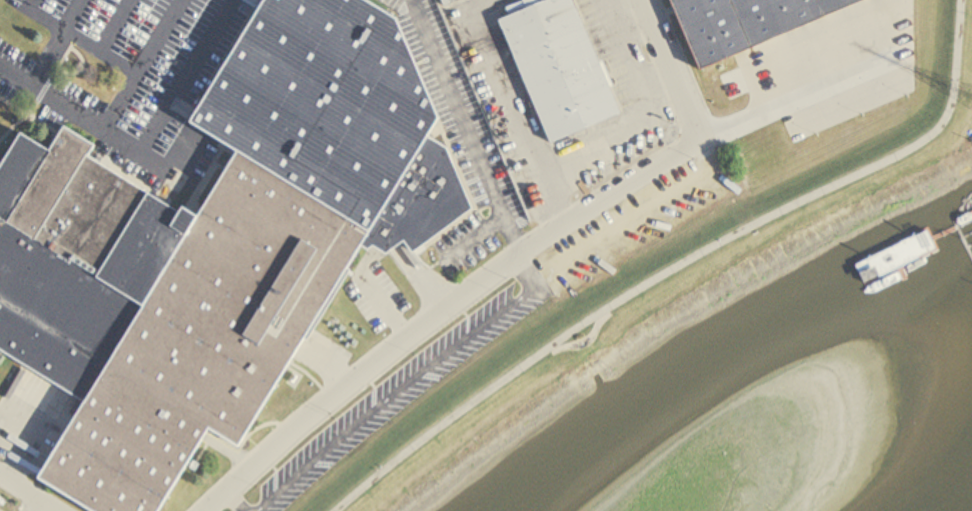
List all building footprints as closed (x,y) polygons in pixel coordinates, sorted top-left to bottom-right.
[(244,150),(207,216),(193,208),(188,215),(92,157),(98,145),(68,127),(55,152),(25,132),(0,174),(0,348),(92,402),(45,478),(98,510),(165,510),(215,429),(246,447),(368,245),(375,249),(378,245),(393,253),(409,241),(420,253),(479,210),(454,147),(435,138),(448,118),(407,19),(376,0),(273,0),(199,121),(244,150)] [(529,9),(525,0),(544,0),(544,1),(546,0),(575,0),(622,110),(554,139),(503,20),(529,9)] [(703,70),(674,0),(866,0),(703,70)] [(937,251),(928,232),(873,256),(882,275),(937,251)]
